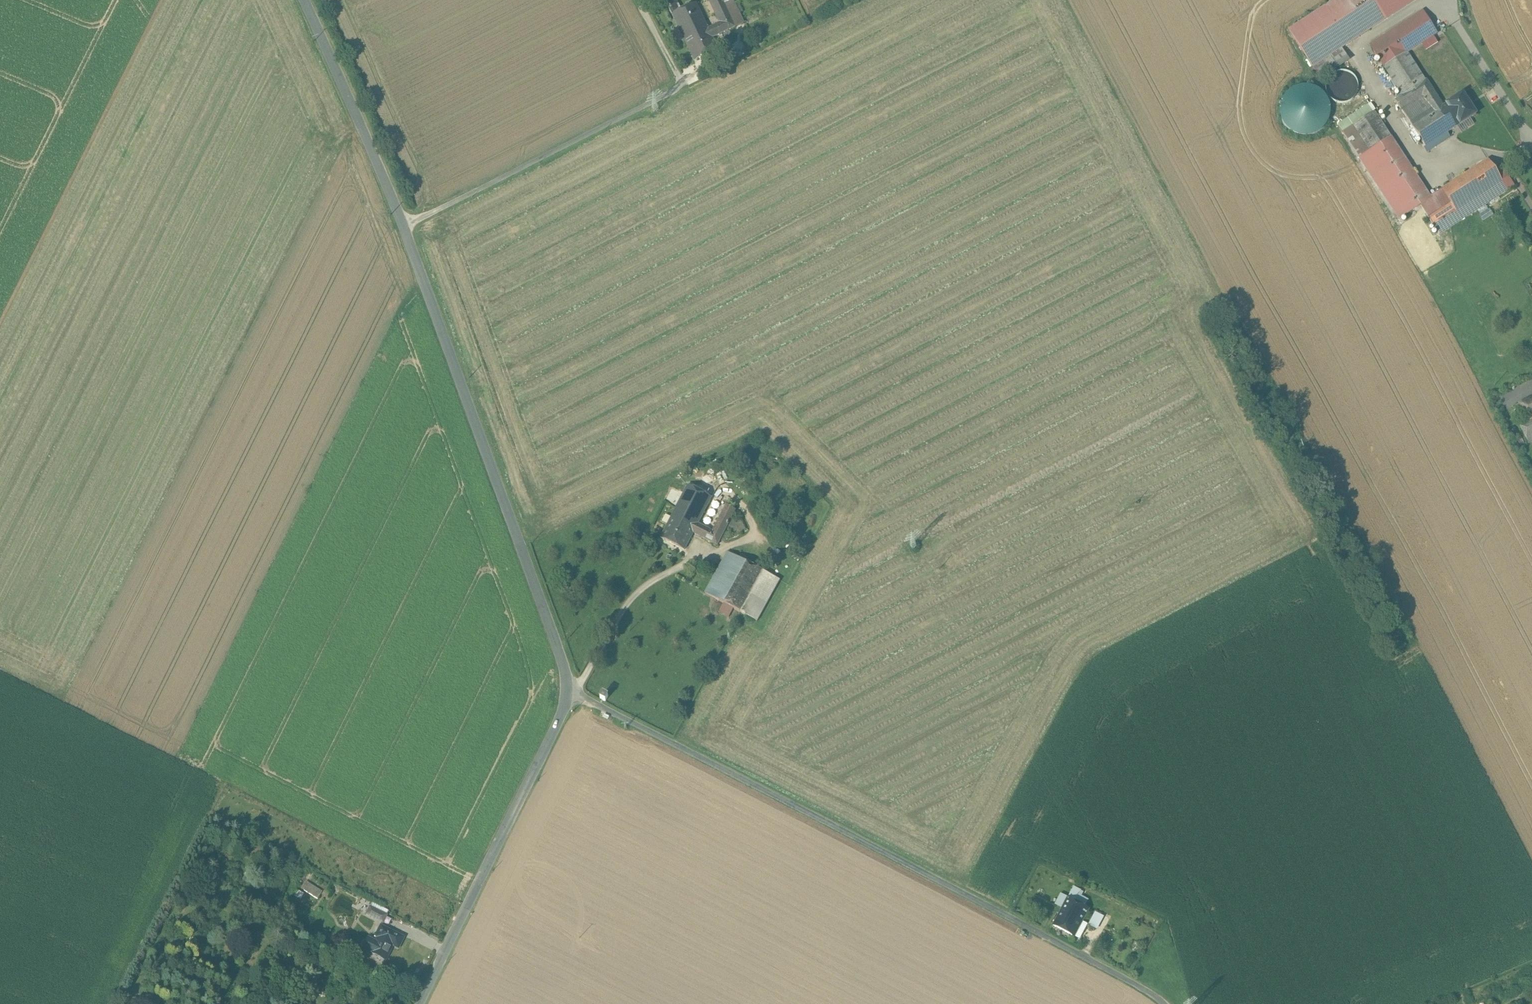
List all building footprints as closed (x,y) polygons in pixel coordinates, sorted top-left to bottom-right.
[(722,22),(726,31),(731,29),(735,27),(729,14),(737,9),(733,0),(711,0),(722,22)] [(1290,30),(1313,66),(1341,48),(1385,19),(1373,0),(1336,0),(1290,30)] [(1415,0),(1373,0),(1385,19),(1415,0)] [(677,1),(668,6),(673,15),(681,10),(677,1)] [(681,10),(673,15),(684,39),(694,34),(695,38),(699,36),(701,39),(712,34),(708,26),(697,3),(681,10)] [(737,9),(729,14),(735,27),(744,23),(737,9)] [(1422,11),(1370,45),(1384,67),(1407,52),(1407,53),(1437,34),(1422,11)] [(712,34),(701,39),(699,36),(695,38),(694,34),(684,39),(695,60),(718,49),(715,43),(713,38),(726,31),(722,22),(715,25),(714,23),(708,26),(712,34)] [(726,31),(713,38),(715,43),(734,34),(731,29),(726,31)] [(1341,48),(1313,66),(1322,79),(1350,60),(1341,48)] [(1407,52),(1384,67),(1403,96),(1425,81),(1407,53),(1407,52)] [(1357,93),(1358,87),(1357,81),(1353,76),(1348,72),(1342,71),(1336,72),(1331,76),(1327,81),(1326,87),(1327,94),(1331,99),(1336,102),(1342,103),(1348,102),(1354,99),(1357,93)] [(1443,106),(1426,80),(1403,96),(1395,101),(1402,111),(1422,98),(1432,114),(1412,127),(1425,147),(1447,133),(1454,128),(1441,108),(1443,106)] [(1292,132),(1302,135),(1311,135),(1320,130),(1326,123),(1330,114),(1329,104),(1325,95),(1317,89),(1308,86),(1298,86),(1289,91),(1283,98),(1280,107),(1281,117),(1285,126),(1292,132)] [(1463,93),(1446,104),(1446,105),(1443,106),(1441,108),(1454,128),(1457,127),(1460,125),(1470,118),(1476,114),(1463,93)] [(1422,98),(1402,111),(1412,127),(1432,114),(1422,98)] [(1369,105),(1338,125),(1343,132),(1374,112),(1369,105)] [(1374,112),(1343,132),(1359,158),(1391,138),(1374,112)] [(1460,125),(1457,127),(1461,133),(1475,125),(1470,118),(1460,125)] [(1450,138),(1447,133),(1425,147),(1429,152),(1450,138)] [(1430,197),(1391,138),(1359,158),(1399,219),(1420,205),(1431,199),(1430,197)] [(1488,160),(1441,190),(1449,201),(1456,211),(1456,212),(1502,182),(1495,171),(1488,160)] [(1509,177),(1502,166),(1495,171),(1502,182),(1509,177)] [(1502,182),(1456,212),(1461,220),(1514,186),(1509,177),(1502,182)] [(1420,205),(1427,216),(1449,201),(1441,190),(1430,197),(1431,199),(1420,205)] [(1449,201),(1427,216),(1433,226),(1456,211),(1449,201)] [(1456,211),(1433,226),(1439,235),(1461,220),(1456,212),(1456,211)] [(711,497),(688,485),(672,517),(695,528),(698,523),(711,497)] [(713,530),(698,523),(695,528),(693,533),(718,546),(736,509),(726,504),(713,530)] [(695,528),(672,517),(661,538),(685,549),(693,533),(695,528)] [(729,551),(705,593),(718,600),(742,558),(729,551)] [(764,571),(742,558),(718,600),(723,603),(733,608),(741,613),(764,571)] [(764,571),(741,613),(757,621),(780,579),(764,571)] [(728,617),(733,608),(723,603),(718,611),(728,617)] [(600,699),(606,701),(607,699),(608,696),(606,695),(603,693),(602,696),(600,699)] [(323,893),(309,884),(305,891),(318,900),(323,893)] [(1072,887),(1071,889),(1079,893),(1075,901),(1086,906),(1089,900),(1082,897),(1084,893),(1072,887)] [(1079,893),(1071,889),(1067,897),(1075,901),(1079,893)] [(1055,906),(1061,909),(1067,898),(1061,895),(1055,906)] [(1075,901),(1067,897),(1067,898),(1061,909),(1061,911),(1076,918),(1078,915),(1085,918),(1089,908),(1086,906),(1075,901)] [(386,915),(371,907),(367,915),(382,923),(386,915)] [(1076,918),(1061,911),(1053,926),(1075,937),(1082,923),(1085,918),(1078,915),(1076,918)] [(1095,913),(1089,925),(1095,928),(1101,916),(1095,913)] [(1082,923),(1075,937),(1081,940),(1088,925),(1082,923)] [(403,938),(381,927),(376,937),(377,938),(375,943),(367,939),(363,948),(370,952),(370,953),(376,956),(377,953),(386,958),(392,945),(398,948),(403,938)]
